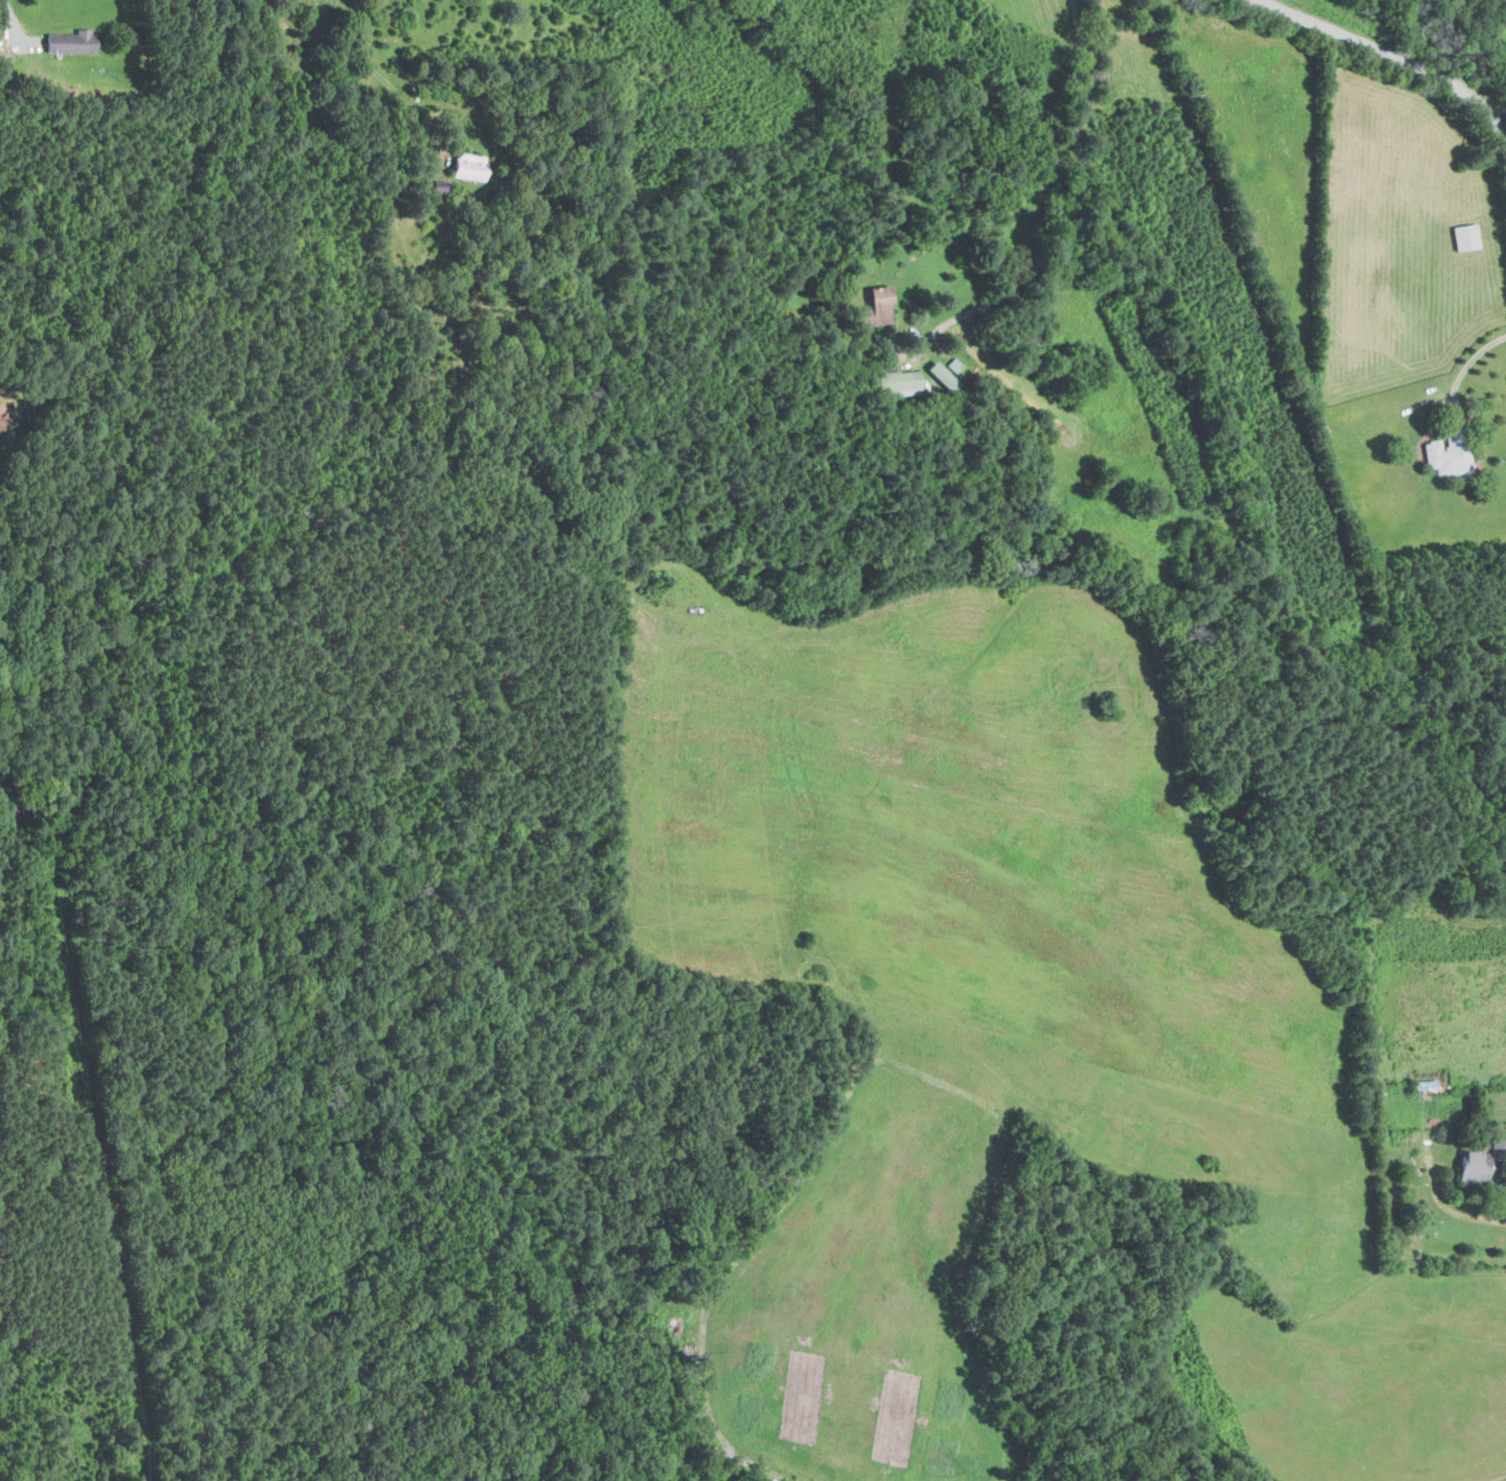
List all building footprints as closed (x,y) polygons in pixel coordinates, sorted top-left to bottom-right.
[(45,33),(75,34),(75,29),(90,29),(90,33),(96,33),(96,54),(45,53),(45,33)] [(484,168),(487,157),(462,152),(458,176),(489,182),(491,169),(484,168)] [(1452,251),(1476,247),(1472,223),(1448,227),(1452,251)] [(864,288),(866,309),(859,309),(860,326),(888,323),(884,286),(864,288)] [(962,364),(952,357),(946,366),(957,372),(962,364)] [(931,360),(923,368),(943,387),(951,379),(931,360)] [(880,372),(880,395),(905,395),(905,388),(918,388),(918,372),(880,372)] [(8,407),(0,398),(0,433),(10,424),(1,413),(8,407)] [(1434,477),(1471,471),(1466,444),(1439,448),(1437,440),(1420,443),(1424,469),(1433,467),(1434,477)] [(1411,1077),(1435,1077),(1435,1089),(1411,1089),(1411,1077)] [(1473,1160),(1474,1150),(1455,1150),(1454,1181),(1481,1182),(1482,1160),(1473,1160)]
